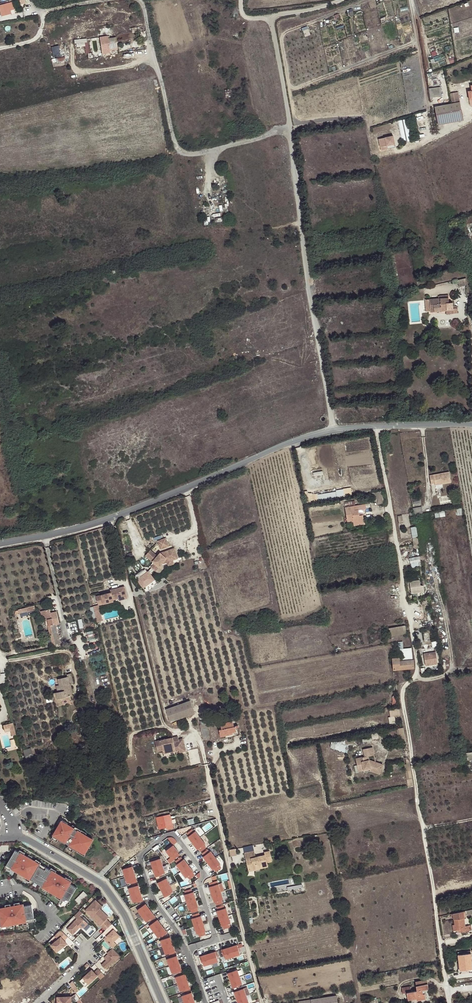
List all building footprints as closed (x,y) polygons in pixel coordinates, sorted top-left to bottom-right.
[(12,10),(15,9),(13,0),(0,4),(0,9),(2,16),(12,13),(12,10)] [(103,47),(110,46),(108,37),(108,35),(101,36),(103,47)] [(110,46),(118,45),(116,36),(108,37),(110,46)] [(88,38),(76,39),(77,46),(86,46),(86,53),(89,52),(88,38)] [(52,46),(55,57),(63,56),(60,44),(52,46)] [(440,88),(431,89),(432,97),(441,96),(440,88)] [(459,102),(435,107),(438,122),(462,117),(459,102)] [(408,119),(400,120),(402,141),(409,141),(408,119)] [(394,138),(380,140),(382,148),(383,152),(388,151),(388,147),(396,146),(394,138)] [(466,278),(457,280),(459,287),(466,285),(466,278)] [(438,299),(429,300),(430,311),(430,312),(446,311),(453,310),(453,306),(452,303),(449,303),(448,295),(438,296),(438,299)] [(457,306),(453,306),(453,310),(446,311),(446,314),(457,314),(457,306)] [(430,476),(431,484),(435,483),(435,488),(442,486),(442,484),(451,482),(449,472),(430,476)] [(319,499),(345,495),(345,489),(318,493),(319,499)] [(359,516),(359,513),(358,510),(366,509),(365,504),(345,508),(348,523),(353,522),(358,521),(359,523),(364,522),(363,515),(359,516)] [(422,507),(412,509),(414,516),(423,514),(422,507)] [(160,538),(161,547),(165,546),(170,545),(168,537),(160,538)] [(175,559),(180,558),(178,547),(166,550),(162,550),(160,551),(157,554),(150,547),(146,553),(154,560),(150,564),(153,567),(155,568),(161,562),(169,560),(175,559)] [(419,556),(411,556),(412,566),(420,565),(419,556)] [(144,584),(154,575),(149,570),(147,568),(137,578),(144,584)] [(413,596),(419,595),(418,592),(426,591),(425,584),(422,584),(421,579),(411,580),(413,596)] [(97,596),(98,603),(103,601),(103,604),(114,602),(113,600),(119,598),(119,600),(127,598),(124,587),(111,590),(111,593),(97,596)] [(49,609),(43,611),(44,615),(45,620),(46,620),(48,619),(49,626),(48,626),(49,631),(52,643),(52,645),(60,643),(56,624),(59,624),(56,612),(50,613),(49,609)] [(412,613),(414,625),(425,623),(424,612),(412,613)] [(404,626),(390,629),(392,636),(406,633),(404,626)] [(412,653),(404,653),(405,660),(406,669),(414,668),(412,653)] [(437,664),(435,653),(423,654),(425,665),(437,664)] [(400,661),(399,658),(392,659),(393,670),(401,670),(400,661)] [(59,678),(61,684),(62,690),(59,691),(55,692),(57,701),(62,700),(62,697),(72,695),(74,694),(72,683),(75,682),(73,673),(69,673),(69,676),(59,678)] [(190,701),(173,707),(176,720),(194,713),(190,701)] [(176,720),(173,707),(166,710),(171,722),(176,720)] [(400,708),(390,709),(391,716),(389,717),(390,724),(397,723),(395,715),(401,714),(400,708)] [(233,721),(221,723),(222,729),(219,730),(221,737),(226,735),(226,737),(233,735),(232,732),(236,731),(236,726),(234,726),(233,721)] [(3,725),(5,729),(10,728),(10,731),(11,736),(16,735),(12,723),(3,725)] [(200,724),(202,732),(208,730),(206,723),(200,724)] [(178,736),(155,741),(158,751),(163,750),(164,753),(169,752),(168,749),(175,747),(175,751),(180,750),(180,752),(186,751),(184,743),(180,744),(179,739),(178,736)] [(332,741),(331,748),(348,751),(350,744),(332,741)] [(32,748),(24,749),(26,756),(33,755),(32,748)] [(373,756),(371,748),(362,750),(363,754),(364,757),(355,759),(357,771),(362,770),(369,769),(374,771),(375,770),(379,772),(382,766),(372,762),(371,763),(368,762),(368,761),(367,757),(373,756)] [(94,841),(61,822),(52,838),(85,858),(94,841)] [(196,831),(188,837),(198,852),(206,847),(196,831)] [(174,846),(166,852),(170,858),(168,861),(171,865),(183,858),(174,846)] [(77,889),(15,851),(5,869),(68,905),(77,889)] [(210,851),(202,857),(214,872),(221,866),(210,851)] [(245,853),(246,860),(248,859),(249,862),(247,862),(248,869),(253,868),(254,870),(260,869),(260,866),(267,865),(273,863),(269,851),(264,852),(265,855),(255,857),(254,851),(245,853)] [(161,860),(150,863),(154,878),(165,875),(161,860)] [(184,860),(176,866),(186,881),(194,874),(184,860)] [(132,867),(122,870),(126,886),(137,883),(132,867)] [(167,879),(158,884),(164,898),(174,893),(167,879)] [(289,879),(269,881),(270,887),(290,884),(289,879)] [(219,885),(209,887),(214,906),(224,903),(219,885)] [(138,886),(128,889),(132,904),(143,901),(138,886)] [(76,898),(80,903),(89,896),(85,891),(76,898)] [(193,893),(185,896),(189,913),(199,910),(193,893)] [(106,930),(112,924),(107,919),(101,913),(103,911),(100,909),(97,906),(100,904),(95,900),(85,911),(106,930)] [(0,910),(0,930),(36,924),(31,905),(0,910)] [(146,905),(138,911),(146,925),(155,917),(146,905)] [(226,909),(216,912),(221,928),(231,924),(226,909)] [(83,913),(80,910),(74,916),(77,919),(68,930),(74,935),(81,927),(82,926),(83,927),(84,928),(89,923),(80,916),(83,913)] [(465,911),(453,913),(455,925),(455,931),(459,930),(461,930),(461,932),(471,930),(471,925),(469,926),(468,926),(465,926),(464,918),(466,918),(465,911)] [(201,917),(192,921),(197,935),(206,932),(201,917)] [(158,921),(149,927),(158,939),(166,933),(158,921)] [(106,930),(103,933),(106,937),(104,940),(113,948),(117,944),(114,942),(120,935),(116,932),(118,930),(112,924),(106,930)] [(67,936),(61,930),(57,935),(55,937),(59,940),(52,946),(58,953),(68,945),(65,941),(64,939),(67,936)] [(170,938),(161,942),(165,956),(174,953),(170,938)] [(237,946),(222,951),(225,961),(241,956),(237,946)] [(106,970),(121,956),(113,949),(108,954),(111,957),(102,965),(106,970)] [(458,955),(460,970),(471,969),(471,962),(471,951),(463,952),(463,955),(458,955)] [(215,953),(201,957),(204,967),(219,963),(215,953)] [(177,957),(167,961),(172,975),(182,972),(177,957)] [(105,976),(99,969),(95,972),(92,970),(83,978),(89,984),(97,976),(101,979),(105,976)] [(237,971),(227,974),(233,989),(242,985),(237,971)] [(185,975),(175,979),(180,993),(190,990),(185,975)] [(74,980),(70,982),(76,992),(79,990),(74,980)] [(410,986),(406,987),(407,992),(409,1000),(416,998),(417,1000),(426,999),(425,994),(424,990),(426,989),(428,989),(427,980),(416,982),(417,991),(411,992),(410,986)] [(234,993),(237,1002),(248,1002),(244,989),(234,993)] [(182,997),(184,1002),(195,1002),(192,994),(182,997)]
